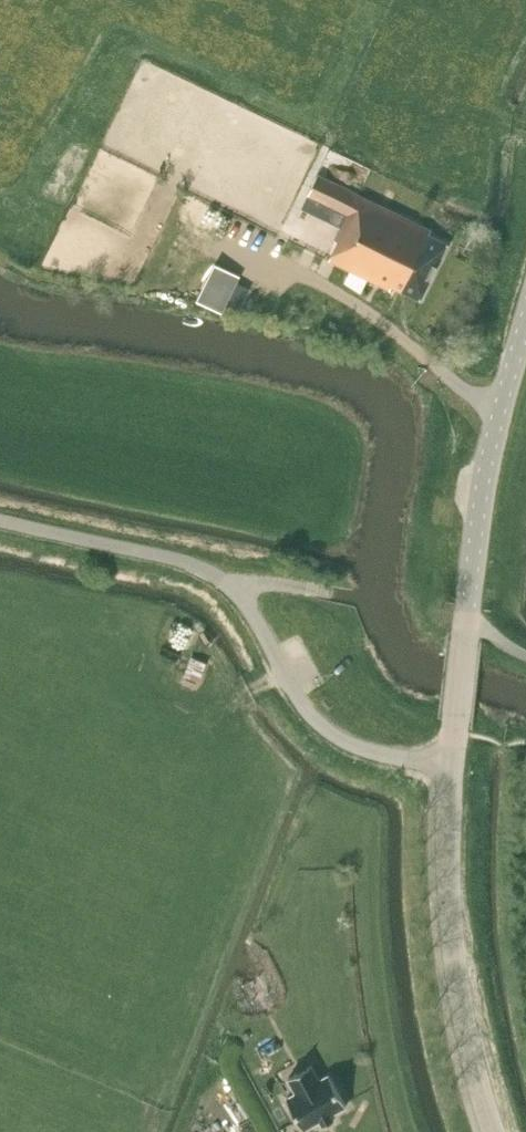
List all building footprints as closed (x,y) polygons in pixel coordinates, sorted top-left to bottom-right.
[(420,299),(448,243),(430,234),(432,230),(318,175),(308,195),(348,214),(335,240),(338,242),(329,259),(390,289),(392,285),(420,299)] [(221,312),(240,275),(215,263),(197,300),(221,312)] [(346,1106),(329,1075),(319,1080),(311,1065),(288,1078),(296,1093),(286,1098),(304,1129),(346,1106)]
